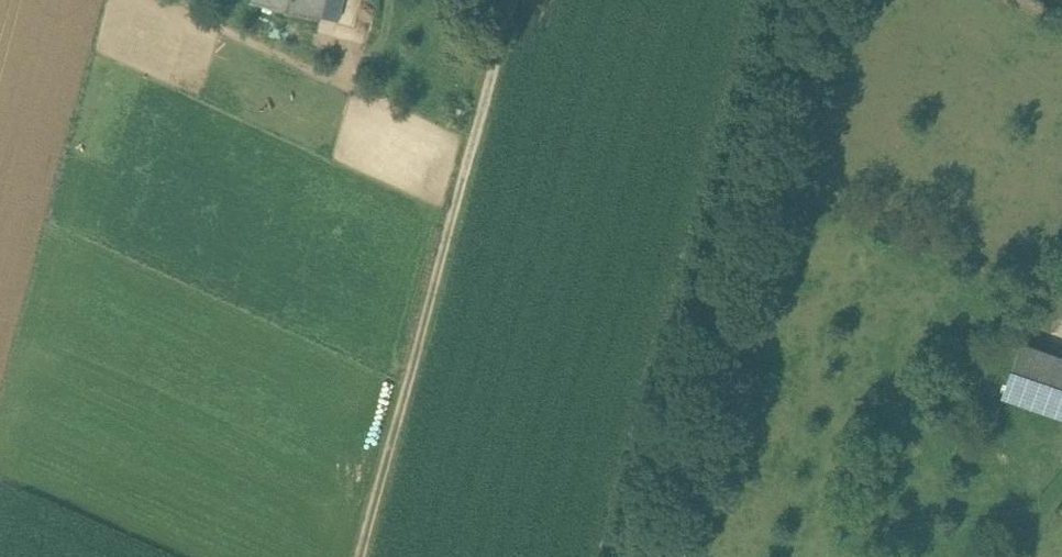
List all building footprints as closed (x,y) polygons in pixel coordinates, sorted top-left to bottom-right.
[(319,18),(324,0),(250,0),(250,1),(319,18)] [(336,22),(370,31),(378,0),(341,0),(336,22)] [(1022,342),(1004,394),(1061,414),(1061,356),(1022,342)]
